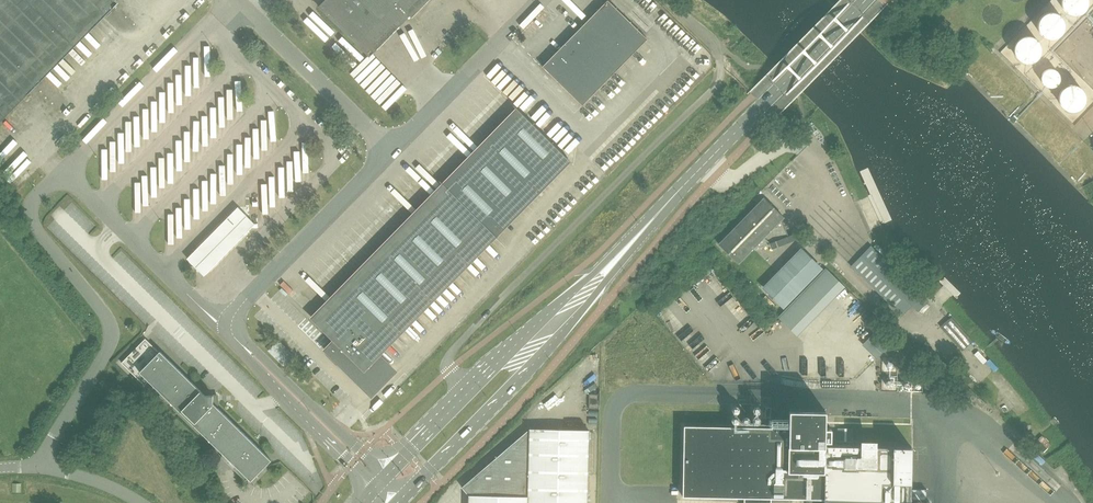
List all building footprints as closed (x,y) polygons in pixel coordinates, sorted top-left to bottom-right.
[(30,150),(146,32),(114,0),(0,0),(0,121),(30,150)] [(412,18),(430,0),(326,0),(319,7),(366,54),(406,13),(412,18)] [(608,0),(607,0),(542,66),(582,105),(647,39),(608,0)] [(1061,3),(1063,8),(1066,12),(1071,14),(1075,15),(1080,13),(1084,11),(1086,8),(1088,4),(1088,0),(1061,0),(1061,3)] [(1053,11),(1047,12),(1042,16),(1040,20),(1039,24),(1040,30),(1043,34),(1047,37),(1052,38),(1057,37),(1060,35),(1063,32),(1065,28),(1066,23),(1065,19),(1062,15),(1058,12),(1053,11)] [(1027,36),(1021,38),(1017,43),(1015,48),(1015,52),(1017,57),(1021,60),(1025,63),(1030,63),(1035,61),(1038,59),(1040,55),(1042,51),(1041,46),(1039,42),(1036,39),(1032,37),(1027,36)] [(1051,69),(1047,70),(1043,73),(1042,76),(1042,79),(1043,83),(1045,86),(1048,87),(1051,88),(1055,87),(1057,86),(1059,83),(1060,81),(1060,77),(1060,74),(1057,71),(1055,70),(1051,69)] [(1073,86),(1067,87),(1063,92),(1061,96),(1061,101),(1063,106),(1066,109),(1070,112),(1075,112),(1080,111),(1083,108),(1085,105),(1087,101),(1087,96),(1085,92),(1082,89),(1078,86),(1073,86)] [(354,274),(326,303),(312,317),(335,339),(325,349),(328,352),(362,385),(368,392),(392,367),(386,361),(377,353),(494,234),(495,235),(494,234),(568,159),(569,160),(569,159),(516,108),(517,109),(443,184),(442,183),(443,184),(354,274)] [(31,153),(18,140),(2,156),(15,169),(31,153)] [(765,199),(765,198),(719,245),(720,245),(721,244),(738,261),(737,262),(738,263),(753,247),(755,250),(770,244),(774,247),(796,239),(796,238),(791,240),(789,237),(790,237),(790,236),(789,237),(781,218),(783,216),(782,216),(764,199),(765,199)] [(255,225),(238,208),(188,259),(204,277),(255,225)] [(852,266),(856,270),(902,315),(912,305),(918,311),(928,302),(871,246),(852,266)] [(762,287),(784,308),(823,268),(801,247),(777,272),(762,287)] [(145,338),(121,362),(123,364),(145,385),(149,381),(215,445),(222,453),(222,458),(239,474),(246,481),(248,478),(251,481),(271,460),(262,451),(213,403),(213,400),(213,395),(205,395),(168,359),(167,359),(145,338)] [(970,389),(964,395),(970,401),(972,399),(982,408),(986,403),(970,389)] [(598,394),(588,393),(588,396),(588,408),(598,408),(598,394)] [(910,500),(910,498),(925,498),(926,488),(910,488),(911,447),(825,445),(825,441),(831,441),(831,428),(825,428),(826,410),(788,409),(788,418),(770,418),(770,426),(727,425),(683,424),(682,495),(725,496),(744,496),(743,502),(772,502),(772,497),(807,498),(807,502),(910,502),(910,500)] [(589,430),(529,429),(468,479),(461,486),(469,495),(469,502),(587,502),(589,430)] [(21,483),(12,483),(12,492),(21,492),(21,483)]
